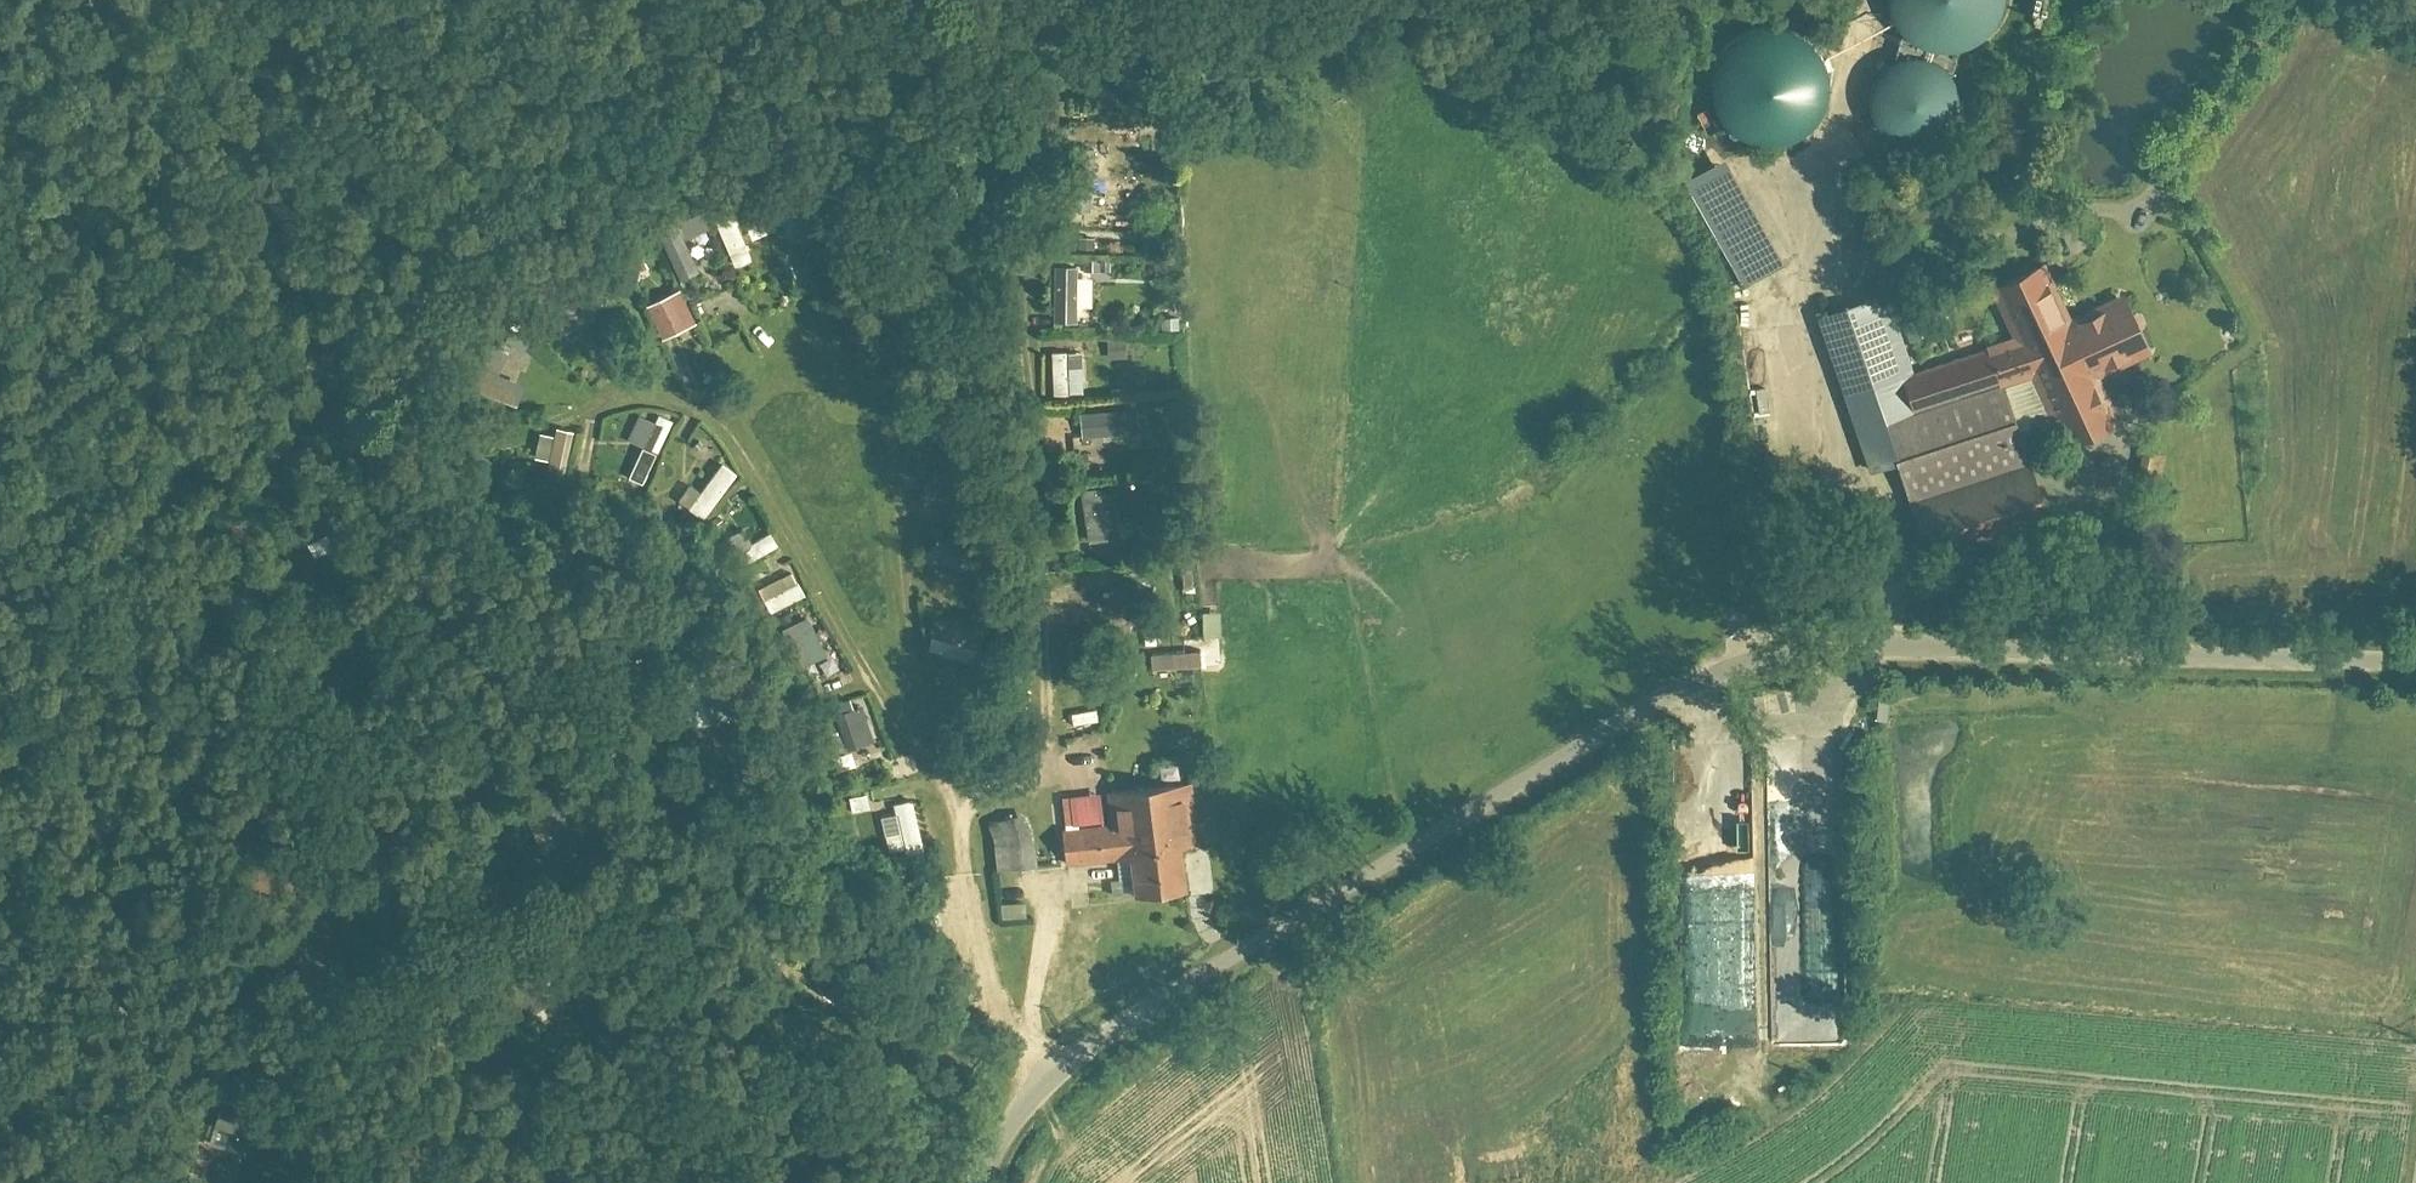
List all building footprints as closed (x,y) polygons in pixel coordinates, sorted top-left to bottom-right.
[(1884,14),(1904,41),(1935,53),(1965,48),(1987,31),(1999,3),(1999,0),(1882,0),(1884,14)] [(1864,92),(1865,125),(1885,150),(1911,158),(1945,147),(1963,120),(1963,95),(1945,67),(1909,56),(1878,70),(1864,92)] [(1749,270),(1790,248),(1746,169),(1706,191),(1749,270)] [(1075,197),(1076,225),(1119,224),(1118,196),(1075,197)] [(717,213),(734,255),(764,244),(747,201),(717,213)] [(686,213),(656,228),(682,281),(713,266),(686,213)] [(2110,438),(2097,401),(2090,381),(2145,361),(2126,309),(2063,332),(2041,270),(1990,288),(2011,345),(1922,376),(1892,291),(1817,318),(1850,410),(1871,402),(1929,567),(2054,523),(2022,432),(2053,421),(2064,454),(2110,438)] [(1048,279),(1050,327),(1084,326),(1082,277),(1048,279)] [(639,310),(657,345),(687,329),(669,294),(639,310)] [(564,299),(546,318),(582,352),(600,332),(564,299)] [(1053,355),(1053,398),(1088,398),(1089,355),(1053,355)] [(1079,417),(1080,442),(1136,439),(1135,415),(1079,417)] [(549,423),(530,456),(551,468),(570,435),(549,423)] [(689,455),(668,492),(693,507),(714,470),(689,455)] [(1086,496),(1089,549),(1120,548),(1118,494),(1086,496)] [(754,525),(721,549),(742,576),(774,552),(754,525)] [(937,539),(923,571),(956,586),(970,554),(937,539)] [(1170,580),(1171,664),(1213,663),(1212,579),(1170,580)] [(937,620),(929,644),(977,660),(985,636),(937,620)] [(811,622),(778,646),(799,673),(831,649),(811,622)] [(1063,873),(1118,869),(1120,896),(1187,892),(1180,789),(1112,793),(1113,800),(1058,804),(1063,873)] [(996,818),(997,877),(1040,876),(1039,817),(996,818)]
